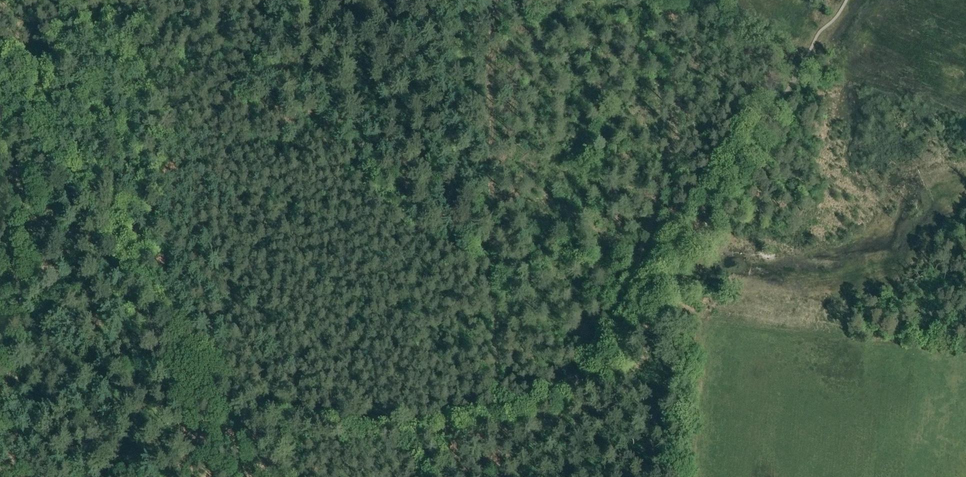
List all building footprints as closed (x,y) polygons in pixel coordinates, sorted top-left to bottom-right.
[(737,279),(731,286),(739,293),(745,286),(737,279)]
